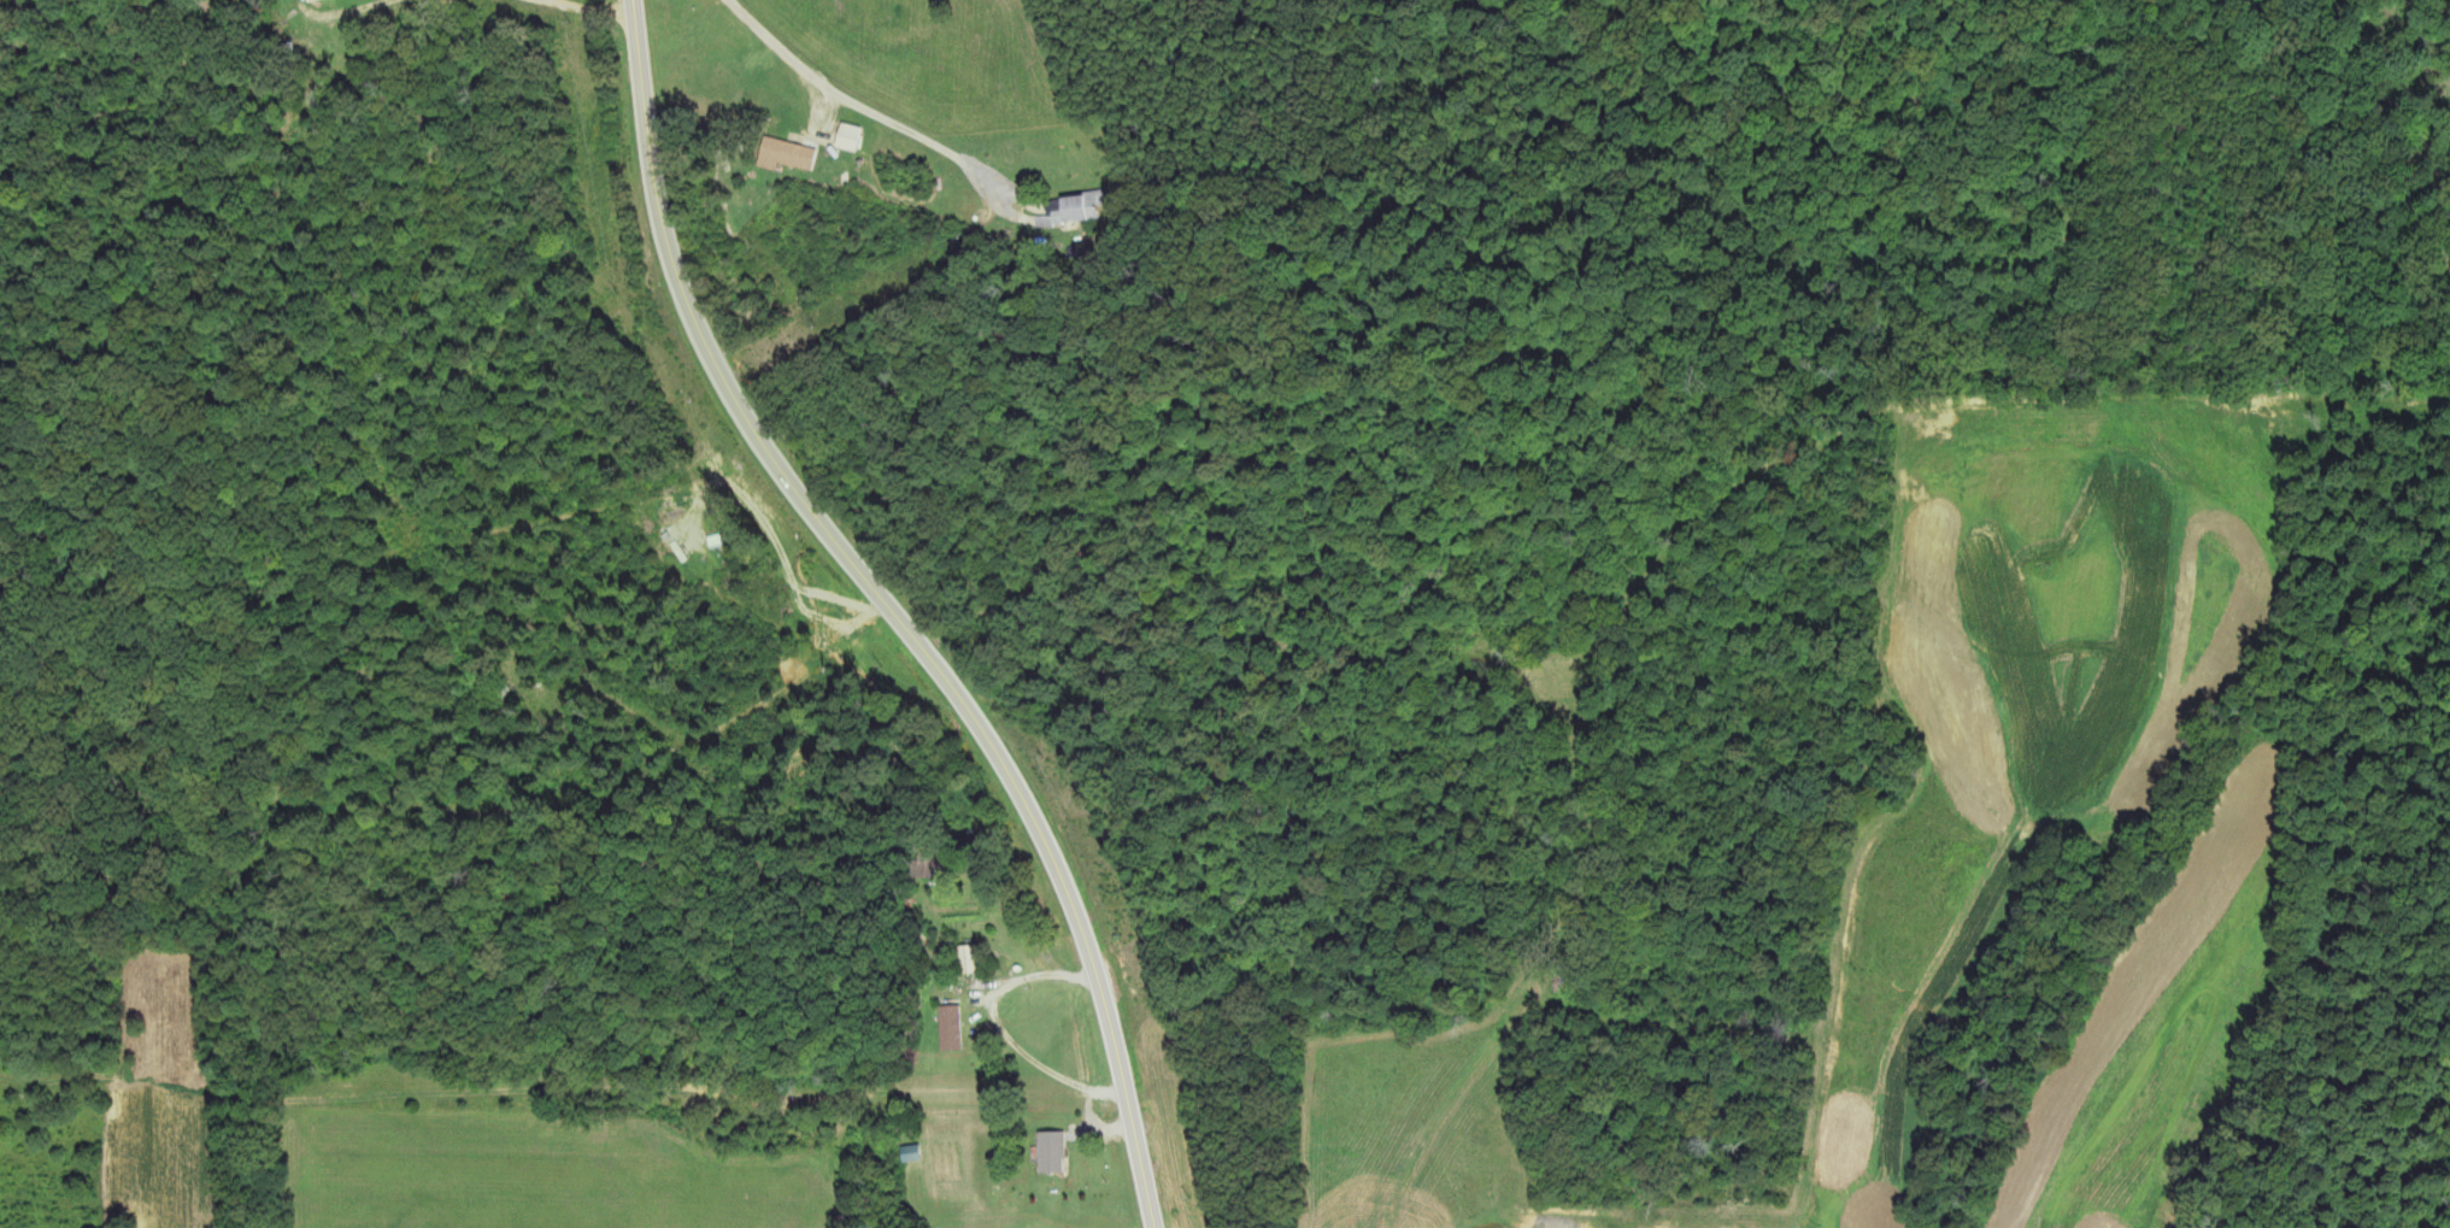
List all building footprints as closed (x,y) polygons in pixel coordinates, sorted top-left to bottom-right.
[(864,127),(829,119),(825,140),(859,148),(864,127)] [(807,176),(815,148),(768,134),(760,163),(807,176)] [(1065,221),(1107,219),(1105,193),(1064,195),(1065,221)] [(959,974),(978,974),(978,946),(959,946),(959,974)] [(962,1051),(962,1006),(941,1006),(941,1051),(962,1051)] [(1041,1133),(1041,1174),(1068,1174),(1068,1133),(1041,1133)] [(919,1159),(918,1147),(905,1148),(906,1161),(919,1159)]
